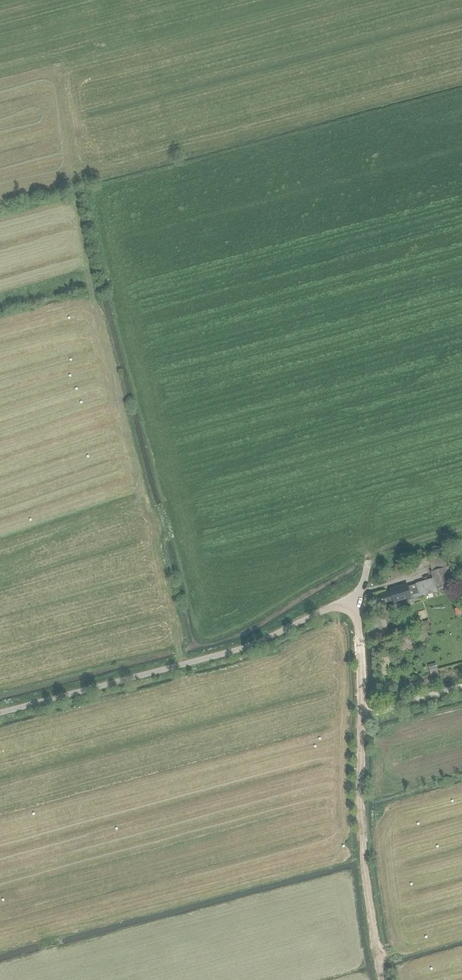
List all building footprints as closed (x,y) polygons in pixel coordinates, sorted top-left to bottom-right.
[(412,596),(413,600),(439,592),(437,587),(449,583),(444,568),(432,571),(435,578),(407,587),(407,585),(391,589),(391,592),(381,595),(383,603),(399,599),(399,601),(410,598),(410,596),(412,596)]
